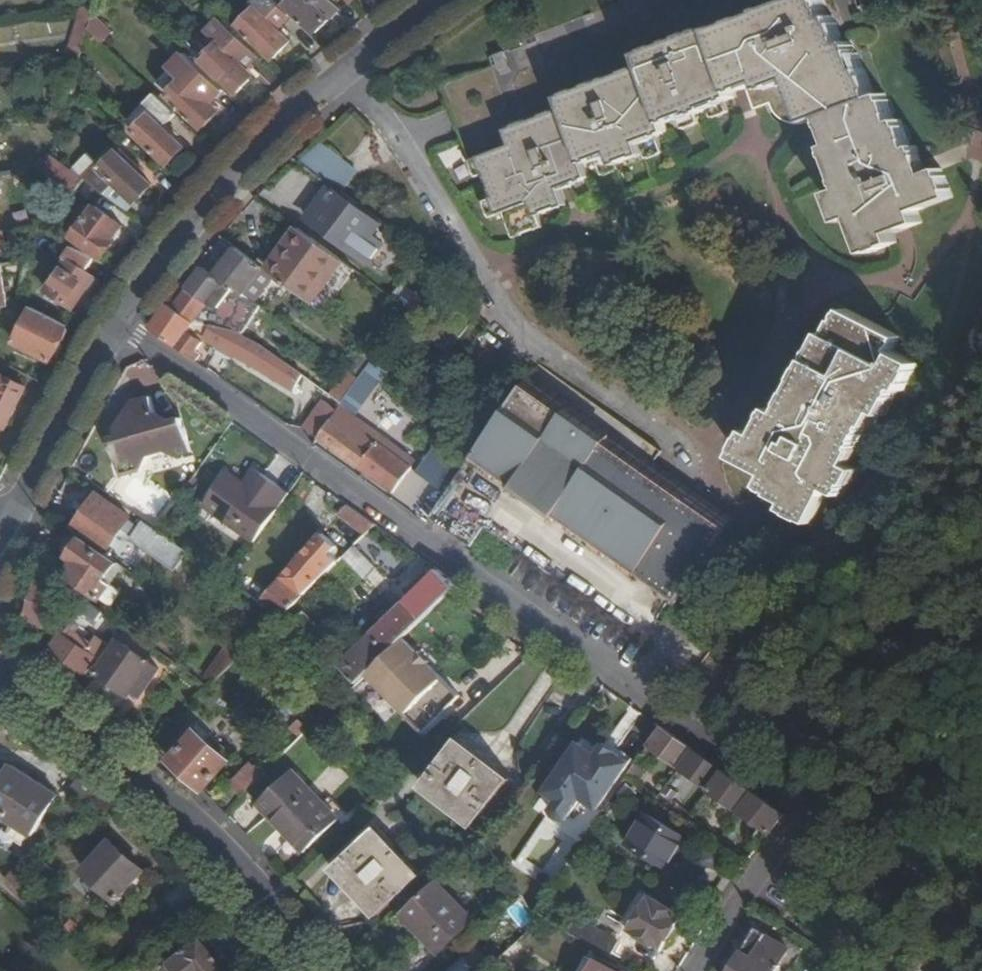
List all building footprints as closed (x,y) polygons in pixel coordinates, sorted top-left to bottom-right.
[(292,18),(273,0),(261,0),(254,8),(258,11),(243,28),(276,60),(293,43),(279,30),(292,18)] [(318,34),(339,11),(328,0),(295,0),(288,7),(318,34)] [(886,97),(884,94),(873,98),(857,53),(854,54),(848,41),(842,44),(831,16),(825,18),(820,6),(823,5),(821,0),(789,0),(707,31),(732,92),(744,88),(753,111),(768,106),(780,117),(797,124),(801,125),(820,118),(822,123),(886,97)] [(81,9),(66,62),(80,61),(90,31),(95,13),(97,7),(81,9)] [(90,31),(104,43),(116,32),(95,13),(90,31)] [(249,70),(261,57),(223,21),(211,34),(223,46),(207,62),(240,94),(256,77),(249,70)] [(732,92),(707,31),(706,29),(635,57),(640,68),(663,125),(673,121),(678,132),(694,126),(691,118),(705,112),(708,120),(725,113),(721,103),(733,98),(732,92)] [(215,104),(226,92),(189,55),(175,69),(184,77),(181,80),(180,81),(184,85),(172,97),(206,129),(223,111),(215,104)] [(66,62),(56,64),(57,74),(78,72),(80,61),(66,62)] [(663,125),(640,68),(555,102),(560,112),(581,166),(594,161),(601,177),(617,172),(615,166),(641,156),(643,162),(658,156),(652,138),(666,133),(663,125)] [(180,81),(181,80),(172,72),(160,85),(172,97),(184,85),(180,81)] [(167,127),(178,115),(157,94),(130,122),(138,132),(137,134),(170,167),(188,148),(167,127)] [(895,122),(886,97),(822,123),(832,146),(826,149),(842,190),(830,195),(841,224),(854,219),(868,254),(896,244),(893,235),(921,224),(916,210),(952,197),(941,168),(928,172),(917,145),(912,147),(901,120),(895,122)] [(581,166),(560,112),(502,135),(508,151),(470,166),(476,183),(486,180),(494,201),(485,205),(492,223),(504,218),(513,242),(541,231),(536,219),(564,207),(555,184),(570,179),(572,184),(586,179),(581,166)] [(803,131),(819,124),(822,123),(820,118),(801,125),(803,131)] [(320,140),(304,159),(343,191),(359,171),(320,140)] [(117,149),(86,181),(102,192),(129,211),(154,184),(117,149)] [(53,156),(49,168),(47,176),(75,196),(86,181),(53,156)] [(368,217),(332,191),(319,209),(328,215),(317,228),(344,249),(346,246),(368,264),(382,247),(358,228),(368,217)] [(77,238),(106,258),(119,242),(116,238),(125,226),(98,208),(77,238)] [(8,247),(32,244),(35,229),(5,234),(8,247)] [(342,264),(300,232),(281,255),(286,259),(273,277),(274,277),(292,291),(312,306),(342,264)] [(9,253),(8,247),(5,234),(2,234),(0,234),(0,255),(9,253)] [(88,276),(97,262),(74,249),(66,262),(69,264),(50,294),(77,310),(95,280),(88,276)] [(203,270),(188,292),(197,298),(208,307),(221,310),(233,293),(236,290),(245,296),(251,287),(261,294),(274,277),(273,277),(271,275),(268,273),(264,270),(254,263),(236,249),(215,278),(203,270)] [(268,273),(271,275),(273,277),(286,259),(281,255),(268,273)] [(312,306),(322,314),(354,273),(342,264),(312,306)] [(402,283),(391,298),(414,313),(423,299),(402,283)] [(188,292),(174,312),(197,328),(211,330),(216,331),(228,315),(234,319),(243,306),(255,315),(261,308),(245,296),(236,290),(233,293),(221,310),(208,307),(197,298),(188,292)] [(174,312),(166,307),(152,330),(196,362),(201,356),(197,352),(201,345),(194,340),(198,334),(206,339),(211,330),(197,328),(174,312)] [(50,362),(69,327),(33,309),(15,345),(50,362)] [(789,511),(815,525),(833,490),(847,496),(854,485),(857,486),(865,470),(854,465),(881,413),(888,415),(900,390),(904,392),(918,364),(894,352),(901,338),(847,312),(841,324),(838,322),(830,337),(827,335),(787,414),(775,409),(763,435),(753,431),(740,459),(773,476),(768,487),(793,501),(789,511)] [(211,330),(206,339),(219,348),(226,352),(224,356),(234,363),(237,359),(250,368),(249,371),(273,386),(285,368),(261,351),(230,335),(216,331),(211,330)] [(349,374),(360,382),(378,356),(365,348),(348,373),(349,374)] [(655,464),(661,454),(613,417),(542,363),(540,365),(484,445),(464,474),(454,489),(493,517),(535,547),(526,559),(650,646),(726,538),(661,494),(671,478),(654,466),(655,464)] [(370,368),(360,382),(371,390),(381,377),(370,368)] [(301,380),(288,371),(280,382),(294,392),(301,380)] [(342,407),(360,382),(349,374),(331,399),(342,407)] [(6,428),(26,390),(0,376),(0,425),(6,428)] [(371,390),(360,382),(342,407),(352,415),(371,390)] [(105,444),(119,478),(138,471),(144,456),(162,449),(171,454),(189,447),(176,415),(151,424),(141,398),(121,405),(127,420),(121,424),(112,421),(110,438),(112,441),(105,444)] [(335,418),(342,407),(331,399),(330,398),(322,409),(335,418)] [(335,418),(318,441),(393,497),(412,469),(379,444),(382,438),(352,415),(342,407),(335,418)] [(305,432),(318,441),(335,418),(322,409),(305,432)] [(416,464),(382,438),(379,444),(412,469),(416,464)] [(195,464),(189,447),(171,454),(177,471),(195,464)] [(452,462),(439,452),(422,475),(436,484),(452,462)] [(452,462),(436,484),(444,486),(458,467),(452,462)] [(255,547),(290,497),(268,481),(257,495),(234,479),(208,515),(255,547)] [(448,496),(432,520),(471,548),(493,517),(454,489),(448,496)] [(72,534),(82,541),(105,557),(130,523),(97,499),(72,534)] [(355,549),(377,529),(348,508),(339,519),(359,535),(341,553),(346,558),(355,549)] [(188,553),(144,522),(132,539),(175,570),(188,553)] [(338,543),(329,535),(325,539),(334,547),(338,543)] [(267,612),(280,622),(339,565),(330,557),(336,549),(334,547),(325,539),(322,537),(259,606),(267,612)] [(108,578),(117,566),(105,557),(82,541),(70,540),(64,549),(64,552),(68,557),(67,560),(75,566),(68,575),(95,595),(108,578)] [(377,571),(355,549),(346,558),(343,561),(365,583),(377,571)] [(58,583),(41,570),(24,622),(51,631),(59,607),(57,607),(58,601),(53,600),(58,583)] [(405,638),(448,597),(458,587),(437,572),(376,631),(338,668),(340,670),(354,684),(366,674),(367,673),(405,638)] [(115,583),(108,578),(95,595),(103,600),(105,596),(115,583)] [(125,591),(115,583),(105,596),(115,604),(125,591)] [(340,593),(355,609),(364,601),(349,585),(340,593)] [(77,604),(81,599),(70,591),(66,597),(77,604)] [(105,617),(81,599),(77,604),(74,608),(95,623),(99,618),(103,621),(105,617)] [(330,638),(305,611),(285,629),(311,656),(330,638)] [(267,612),(243,636),(253,647),(280,622),(267,612)] [(50,649),(84,674),(94,659),(72,642),(62,634),(50,649)] [(97,661),(109,645),(95,636),(89,645),(76,636),(72,642),(94,659),(97,661)] [(461,697),(405,638),(367,673),(391,699),(425,733),(461,697)] [(96,672),(128,696),(151,664),(119,640),(96,672)] [(237,664),(244,657),(228,645),(208,671),(209,672),(202,680),(211,687),(237,664)] [(244,657),(237,664),(248,675),(270,694),(273,697),(288,681),(253,647),(244,657)] [(354,684),(340,670),(324,688),(338,702),(341,698),(354,684)] [(270,694),(248,675),(240,683),(260,703),(270,694)] [(338,702),(324,688),(294,716),(299,721),(309,730),(338,702)] [(789,716),(797,706),(787,698),(779,708),(789,716)] [(299,739),(308,731),(309,730),(299,721),(290,731),(299,739)] [(648,748),(769,836),(782,818),(661,731),(648,748)] [(167,761),(201,793),(229,763),(196,732),(167,761)] [(421,789),(470,828),(508,780),(459,742),(421,789)] [(597,757),(577,744),(544,793),(562,805),(553,818),(567,828),(583,805),(595,813),(628,764),(603,747),(597,757)] [(226,785),(237,795),(258,774),(248,764),(226,785)] [(30,838),(57,796),(12,767),(0,787),(0,818),(13,827),(28,837),(30,838)] [(256,805),(302,855),(337,820),(290,772),(256,805)] [(68,792),(85,808),(101,789),(84,775),(68,792)] [(627,845),(665,870),(684,840),(647,816),(627,845)] [(23,845),(28,837),(13,827),(7,835),(23,845)] [(332,871),(374,917),(419,876),(377,829),(332,871)] [(83,876),(115,904),(143,872),(110,843),(83,876)] [(728,858),(708,846),(699,861),(719,873),(728,858)] [(434,883),(401,913),(436,951),(469,922),(434,883)] [(624,932),(659,952),(680,917),(645,897),(624,932)] [(531,931),(541,922),(534,918),(527,914),(527,913),(520,919),(522,921),(531,931)] [(610,958),(618,942),(576,918),(568,933),(610,958)] [(70,919),(63,927),(72,935),(79,927),(70,919)] [(785,952),(753,933),(731,970),(775,970),(785,952)] [(170,965),(175,970),(224,970),(200,942),(170,965)] [(514,948),(495,964),(507,970),(515,970),(517,965),(523,958),(514,948)]
